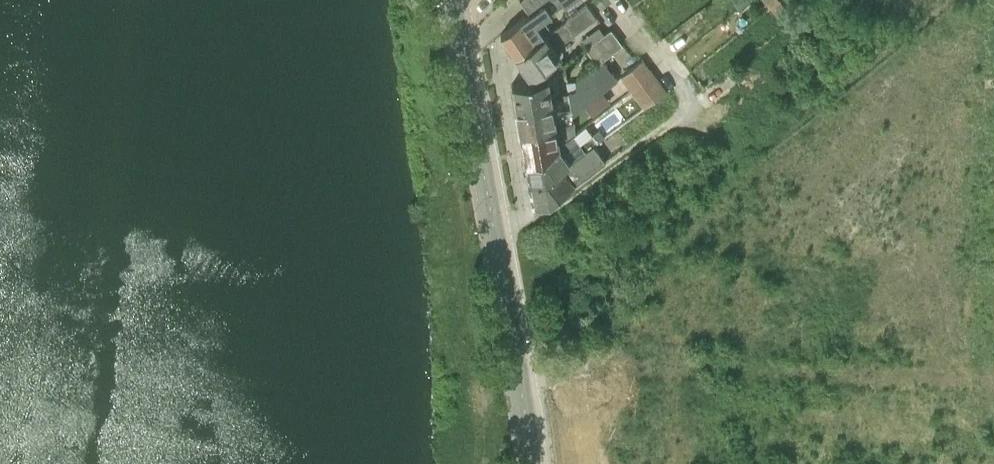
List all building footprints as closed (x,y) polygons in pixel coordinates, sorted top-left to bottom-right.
[(530,12),(501,34),(516,54),(552,28),(544,18),(569,0),(547,0),(530,12)] [(530,12),(547,0),(521,0),(530,12)] [(781,2),(780,0),(764,0),(772,9),(781,2)] [(552,28),(516,54),(532,76),(559,55),(553,47),(597,16),(596,15),(592,10),(588,2),(552,28)] [(597,63),(604,58),(623,43),(611,28),(586,47),(597,63)] [(644,107),(667,90),(643,57),(620,75),(644,107)] [(569,93),(571,109),(571,114),(618,78),(604,58),(597,63),(575,79),(577,82),(575,83),(577,86),(569,93)] [(516,104),(553,98),(549,77),(512,83),(516,104)] [(572,120),(571,114),(571,109),(555,112),(553,98),(516,104),(520,129),(557,123),(572,120)] [(543,158),(560,143),(574,133),(572,120),(557,123),(520,129),(525,161),(543,158)] [(525,161),(529,182),(546,180),(593,144),(605,136),(600,128),(580,142),(574,133),(560,143),(543,158),(525,161)] [(546,180),(529,182),(533,205),(551,202),(575,184),(606,161),(593,144),(546,180)]
